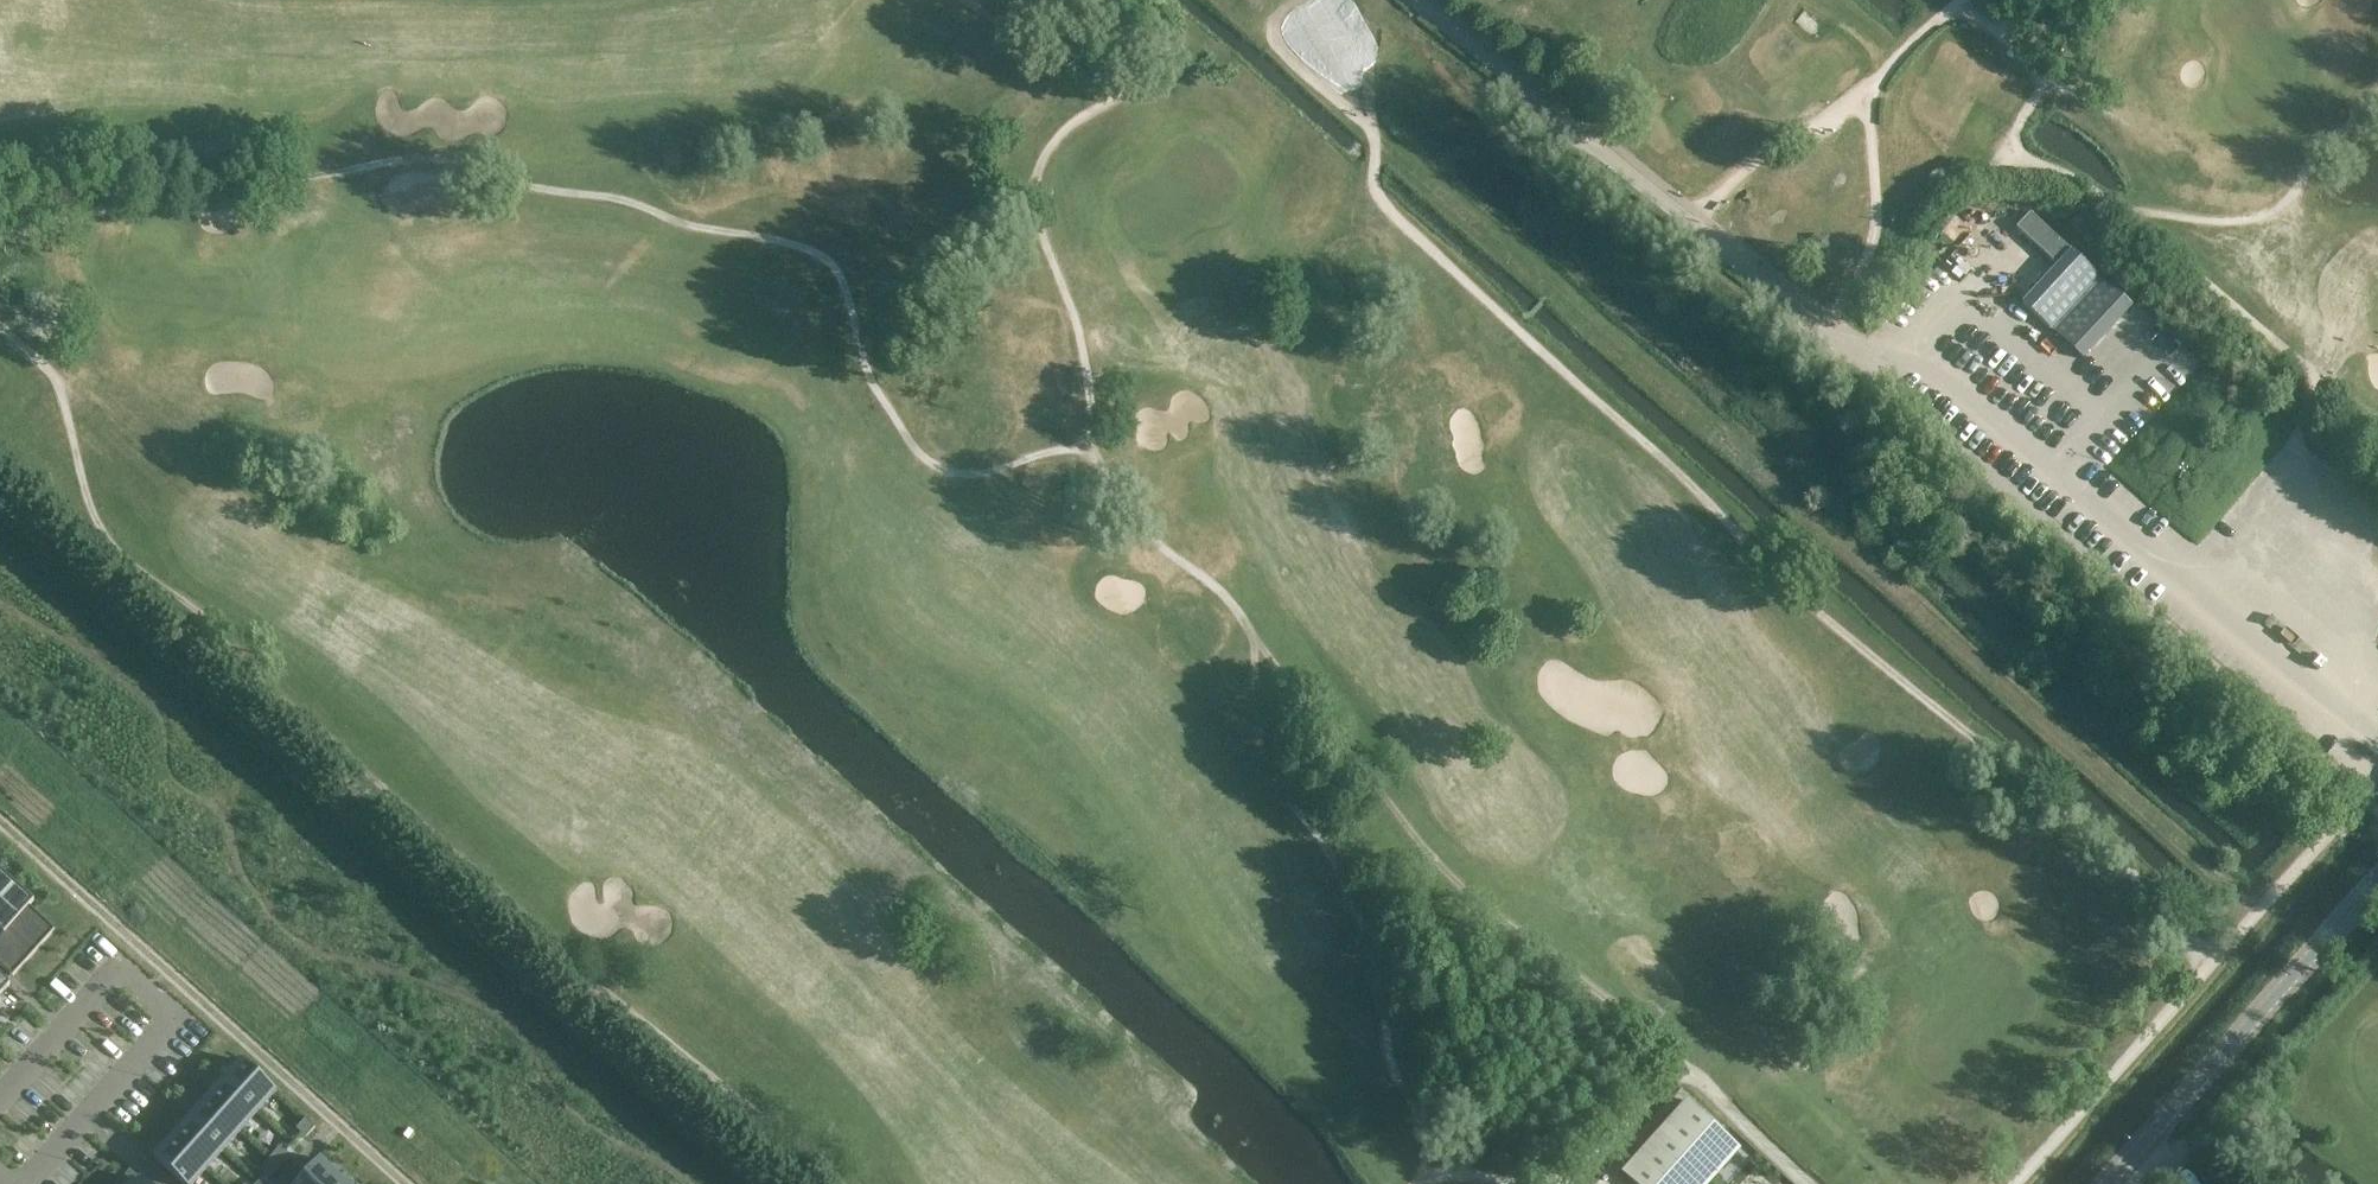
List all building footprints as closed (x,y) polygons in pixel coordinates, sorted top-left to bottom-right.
[(1794,22),(1817,43),(1829,31),(1807,9),(1794,22)] [(2131,306),(2100,278),(2030,213),(2016,228),(2057,266),(2022,304),(2051,331),(2082,360),(2131,306)] [(1829,253),(1830,237),(1813,236),(1813,252),(1829,253)] [(15,885),(0,872),(0,901),(15,885)] [(0,901),(0,932),(3,935),(29,907),(33,902),(15,885),(0,901)] [(0,938),(0,966),(13,977),(54,930),(29,907),(3,935),(0,938)] [(9,987),(10,986),(0,977),(0,997),(9,987)] [(241,1061),(223,1081),(259,1112),(276,1093),(241,1061)] [(223,1081),(206,1100),(241,1132),(259,1112),(223,1081)] [(206,1100),(189,1118),(225,1150),(241,1132),(206,1100)] [(1732,1153),(1683,1109),(1632,1165),(1643,1175),(1639,1179),(1645,1183),(1704,1183),(1732,1153)] [(189,1118),(171,1138),(207,1170),(225,1150),(189,1118)] [(305,1119),(296,1129),(305,1138),(315,1127),(305,1119)] [(153,1158),(182,1183),(194,1183),(207,1170),(171,1138),(153,1158)] [(280,1147),(270,1158),(280,1166),(289,1156),(280,1147)] [(270,1158),(260,1168),(270,1177),(280,1166),(270,1158)] [(297,1183),(332,1183),(339,1176),(320,1158),(297,1183)]
